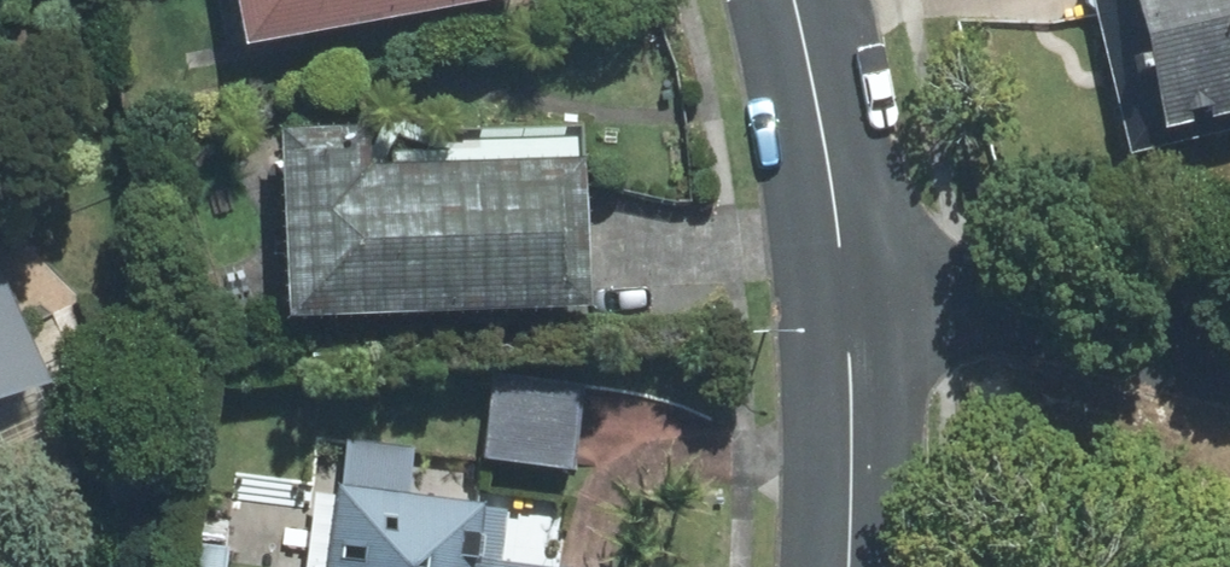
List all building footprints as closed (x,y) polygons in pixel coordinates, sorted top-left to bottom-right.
[(499,0),(228,0),(236,48),(500,4),(499,0)] [(1127,154),(1229,129),(1229,0),(1089,0),(1127,154)] [(341,148),(266,149),(270,326),(564,320),(561,179),(342,183),(341,148)] [(0,340),(0,403),(23,393),(0,340)] [(578,403),(497,390),(484,471),(565,484),(578,403)] [(338,499),(327,566),(488,566),(495,524),(338,499)]
